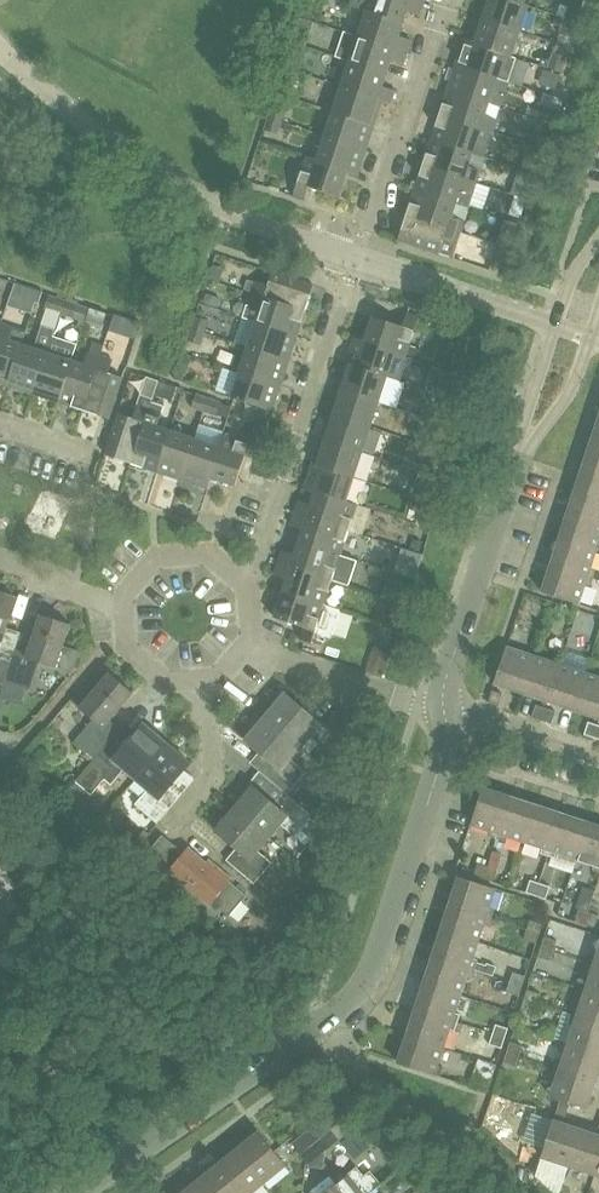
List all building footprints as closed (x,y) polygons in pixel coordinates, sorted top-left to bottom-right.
[(404,23),(408,10),(420,14),(424,3),(416,0),(353,0),(351,6),(362,10),(404,23)] [(512,0),(485,0),(479,17),(520,30),(529,6),(512,0)] [(565,18),(569,7),(560,4),(557,15),(565,18)] [(569,7),(565,18),(578,22),(582,9),(570,4),(569,7)] [(303,9),(301,17),(311,20),(314,13),(303,9)] [(354,35),(408,52),(412,40),(399,36),(404,23),(362,10),(354,35)] [(557,15),(554,24),(562,27),(565,18),(557,15)] [(520,30),(479,17),(472,40),(465,38),(465,40),(512,55),(520,30)] [(569,47),(578,22),(565,18),(562,27),(557,42),(569,47)] [(408,52),(354,35),(346,60),(387,73),(392,60),(404,64),(408,52)] [(517,57),(512,55),(465,40),(456,65),(497,78),(509,82),(517,57)] [(566,57),(554,53),(549,67),(561,72),(566,57)] [(383,86),(387,73),(346,60),(338,85),(391,102),(395,90),(383,86)] [(489,103),(497,78),(456,65),(448,90),(489,103)] [(284,67),(281,78),(293,82),(296,71),(284,67)] [(537,84),(555,90),(560,75),(542,69),(537,84)] [(341,88),(334,111),(375,125),(383,100),(391,103),(391,102),(338,85),(337,87),(341,88)] [(485,116),(489,103),(448,90),(440,115),(493,132),(497,120),(485,116)] [(561,99),(553,97),(550,96),(546,108),(545,107),(541,120),(553,124),(561,99)] [(272,105),(268,117),(281,122),(285,109),(272,105)] [(334,111),(325,136),(367,150),(375,125),(334,111)] [(493,132),(440,115),(432,139),(473,153),(485,157),(493,132)] [(268,117),(265,129),(276,133),(281,122),(268,117)] [(307,156),(306,157),(358,174),(367,150),(325,136),(318,159),(307,156)] [(469,166),(473,153),(432,139),(423,164),(477,182),(481,170),(469,166)] [(538,169),(545,149),(532,144),(525,165),(538,169)] [(358,175),(358,174),(306,157),(294,196),(305,200),(310,187),(339,197),(347,172),(358,175)] [(469,207),(477,182),(423,164),(415,189),(457,203),(469,207)] [(415,189),(407,214),(461,232),(465,220),(452,216),(457,203),(415,189)] [(522,217),(528,199),(515,194),(509,213),(522,217)] [(452,257),(461,232),(407,214),(399,240),(452,257)] [(506,220),(498,244),(511,248),(518,225),(506,220)] [(502,274),(511,248),(498,244),(489,270),(502,274)] [(257,281),(253,293),(306,311),(314,285),(274,271),(269,285),(257,281)] [(261,309),(257,322),(298,335),(306,311),(253,293),(249,305),(261,309)] [(206,294),(203,303),(218,308),(222,299),(206,294)] [(45,309),(60,313),(64,301),(49,296),(45,309)] [(64,301),(60,313),(75,318),(79,306),(64,301)] [(114,317),(110,328),(120,332),(126,316),(116,312),(114,317)] [(355,337),(354,338),(406,355),(419,317),(408,313),(403,326),(373,316),(365,341),(355,337)] [(195,316),(192,327),(204,332),(208,321),(195,316)] [(290,360),(298,335),(257,322),(249,346),(290,360)] [(1,323),(0,328),(0,382),(9,385),(22,344),(26,332),(13,327),(1,323)] [(9,385),(34,393),(47,352),(52,336),(54,331),(40,326),(34,348),(22,344),(9,385)] [(200,344),(204,332),(192,327),(188,340),(200,344)] [(52,336),(47,352),(34,393),(59,401),(72,360),(77,344),(52,336)] [(406,357),(406,355),(354,338),(346,363),(387,377),(395,353),(406,357)] [(93,341),(89,352),(101,356),(104,345),(93,341)] [(281,385),(290,360),(249,346),(240,371),(281,385)] [(59,401),(83,409),(101,356),(89,352),(85,364),(72,360),(59,401)] [(176,369),(178,370),(187,373),(192,357),(181,353),(176,369)] [(101,356),(83,409),(109,418),(123,377),(109,372),(113,360),(101,356)] [(346,363),(338,388),(379,401),(387,377),(346,363)] [(281,385),(240,371),(232,397),(263,407),(273,411),(281,385)] [(450,383),(447,396),(459,400),(464,388),(450,383)] [(338,388),(330,413),(371,426),(379,401),(338,388)] [(132,463),(150,409),(152,402),(153,399),(141,395),(134,418),(120,413),(106,454),(132,463)] [(192,408),(204,412),(208,399),(196,395),(192,408)] [(459,400),(447,396),(443,408),(455,412),(459,400)] [(220,403),(208,399),(204,412),(217,416),(220,403)] [(150,409),(162,413),(164,406),(152,402),(150,409)] [(269,422),(273,411),(263,407),(254,433),(265,437),(269,422)] [(157,471),(171,430),(158,426),(162,413),(150,409),(132,463),(157,471)] [(330,413),(322,438),(363,451),(371,426),(330,413)] [(157,471),(182,479),(195,438),(171,430),(157,471)] [(586,459),(598,463),(598,434),(595,432),(586,459)] [(250,444),(224,435),(207,488),(208,488),(212,477),(236,485),(241,470),(246,455),(257,459),(265,437),(254,433),(250,444)] [(434,434),(430,446),(442,450),(446,438),(434,434)] [(182,479),(207,488),(224,435),(223,435),(219,446),(195,438),(182,479)] [(355,477),(363,451),(322,438),(313,463),(355,477)] [(439,462),(442,450),(430,446),(426,457),(439,462)] [(586,459),(578,485),(598,492),(598,463),(586,459)] [(313,463),(305,488),(357,505),(358,504),(347,501),(355,477),(313,463)] [(422,471),(414,496),(426,500),(430,490),(428,489),(433,474),(422,471)] [(598,522),(598,492),(578,485),(569,512),(598,522)] [(295,512),(349,530),(357,505),(305,488),(305,489),(315,493),(312,505),(299,501),(295,512)] [(439,503),(433,501),(432,501),(430,506),(425,505),(426,500),(414,496),(410,509),(422,513),(418,523),(431,528),(439,503)] [(304,529),(300,541),(341,555),(341,554),(349,530),(295,512),(291,525),(304,529)] [(569,512),(560,538),(597,550),(598,542),(598,522),(569,512)] [(414,538),(410,548),(420,551),(423,541),(414,538)] [(597,550),(560,538),(552,564),(588,576),(594,578),(597,569),(591,567),(597,550)] [(283,550),(279,562),(333,580),(347,585),(355,559),(341,554),(341,555),(300,541),(295,554),(283,550)] [(288,578),(283,591),(325,605),(333,580),(279,562),(275,574),(288,578)] [(594,578),(588,576),(552,564),(543,592),(579,603),(585,584),(591,586),(594,578)] [(396,580),(390,601),(398,603),(407,606),(413,585),(396,580)] [(325,605),(283,591),(275,617),(305,627),(300,640),(312,644),(316,631),(330,636),(339,610),(325,605)] [(13,661),(17,648),(22,633),(9,629),(18,599),(0,593),(0,639),(3,640),(0,651),(0,657),(13,661)] [(30,652),(17,648),(13,661),(6,681),(31,690),(40,662),(57,667),(65,679),(76,669),(82,651),(64,646),(72,624),(42,614),(30,652)] [(375,645),(366,668),(385,675),(393,652),(375,645)] [(522,692),(534,656),(507,647),(495,683),(522,692)] [(560,664),(534,656),(522,692),(548,700),(560,664)] [(586,673),(560,664),(548,700),(574,709),(586,673)] [(76,742),(95,759),(100,753),(120,730),(111,722),(136,692),(112,671),(87,700),(78,692),(72,699),(95,719),(76,742)] [(586,673),(574,709),(598,717),(598,677),(586,673)] [(493,690),(488,702),(499,706),(503,693),(493,690)] [(287,693),(266,716),(302,747),(313,735),(328,748),(354,718),(340,706),(324,725),(287,693)] [(542,720),(546,707),(536,704),(532,717),(542,720)] [(556,711),(546,707),(542,720),(552,723),(556,711)] [(287,792),(289,794),(307,772),(292,759),(302,747),(266,716),(246,740),(270,761),(262,771),(287,792)] [(585,734),(594,737),(598,725),(589,722),(585,734)] [(105,780),(111,784),(125,768),(137,779),(168,743),(144,723),(110,762),(100,753),(95,759),(76,781),(92,795),(105,780)] [(191,763),(168,743),(137,779),(149,789),(137,804),(159,823),(181,797),(170,787),(191,763)] [(314,816),(289,794),(287,792),(276,804),(256,786),(237,808),(271,838),(283,824),(297,836),(314,816)] [(483,787),(472,824),(491,830),(489,836),(497,839),(512,797),(483,787)] [(507,836),(525,841),(538,805),(512,797),(497,839),(506,841),(507,836)] [(550,856),(564,814),(538,805),(525,841),(543,847),(541,853),(550,856)] [(271,838),(237,808),(218,830),(240,848),(229,861),(256,884),(274,862),(260,851),(271,838)] [(560,853),(579,859),(591,823),(564,814),(550,856),(558,859),(560,853)] [(591,823),(579,859),(596,865),(594,870),(598,872),(598,825),(591,823)] [(163,836),(142,860),(164,879),(169,873),(225,922),(247,897),(231,883),(234,880),(211,860),(208,864),(190,848),(185,855),(163,836)] [(306,867),(320,879),(327,863),(317,854),(306,867)] [(475,873),(485,876),(489,864),(479,860),(475,873)] [(499,867),(489,864),(485,876),(495,879),(499,867)] [(460,876),(451,903),(493,917),(495,909),(490,907),(496,888),(460,876)] [(538,893),(542,881),(532,878),(528,890),(538,893)] [(542,881),(538,893),(548,897),(552,884),(542,881)] [(490,926),(493,917),(451,903),(442,931),(478,942),(484,924),(490,926)] [(575,921),(585,924),(590,912),(580,908),(575,921)] [(590,912),(585,924),(595,927),(598,916),(598,915),(590,912)] [(540,933),(543,923),(531,919),(528,929),(540,933)] [(537,943),(540,933),(528,929),(525,939),(537,943)] [(442,931),(433,957),(475,970),(485,973),(488,965),(472,960),(478,942),(442,931)] [(558,940),(546,936),(543,946),(555,950),(558,940)] [(551,960),(555,950),(543,946),(539,956),(551,960)] [(589,962),(598,965),(598,952),(598,956),(592,954),(589,962)] [(473,978),(475,970),(433,957),(425,983),(461,995),(467,976),(473,978)] [(589,962),(587,970),(592,972),(587,990),(598,994),(598,965),(589,962)] [(488,965),(485,973),(494,976),(496,966),(488,964),(488,965)] [(523,985),(526,976),(513,972),(510,981),(523,985)] [(520,995),(523,985),(510,981),(507,991),(520,995)] [(416,1010),(458,1023),(461,1014),(455,1012),(461,995),(425,983),(416,1010)] [(525,999),(537,1003),(541,993),(529,989),(525,999)] [(572,1015),(598,1023),(598,994),(587,990),(581,1008),(575,1006),(572,1015)] [(537,1003),(525,999),(522,1009),(534,1013),(537,1003)] [(455,1031),(458,1023),(416,1010),(407,1035),(444,1047),(450,1029),(455,1031)] [(598,1053),(598,1023),(572,1015),(569,1023),(575,1025),(569,1043),(598,1053)] [(506,1038),(509,1028),(496,1024),(493,1034),(506,1038)] [(503,1048),(506,1038),(493,1034),(490,1044),(503,1048)] [(444,1047),(407,1035),(399,1063),(440,1076),(444,1067),(438,1065),(444,1047)] [(508,1051),(520,1055),(523,1046),(511,1042),(508,1051)] [(555,1067),(597,1080),(598,1074),(598,1053),(569,1043),(563,1061),(558,1059),(555,1067)] [(520,1055),(508,1051),(505,1061),(517,1065),(520,1055)] [(552,1096),(561,1099),(571,1103),(588,1108),(597,1080),(555,1067),(552,1075),(558,1077),(552,1096)] [(479,1077),(476,1087),(488,1092),(491,1081),(479,1077)] [(518,1104),(495,1097),(486,1125),(506,1143),(518,1104)] [(571,1103),(561,1099),(556,1113),(566,1116),(571,1103)] [(332,1113),(305,1134),(313,1144),(302,1153),(310,1163),(325,1165),(326,1150),(348,1133),(332,1113)] [(542,1156),(570,1165),(581,1129),(554,1120),(542,1156)] [(598,1164),(598,1135),(581,1129),(570,1165),(596,1174),(598,1164)] [(259,1131),(237,1149),(264,1183),(287,1165),(259,1131)] [(313,1144),(305,1134),(294,1143),(302,1153),(313,1144)] [(264,1183),(237,1149),(216,1166),(237,1192),(252,1192),(264,1183)] [(216,1166),(194,1184),(202,1192),(237,1192),(216,1166)] [(382,1184),(371,1171),(365,1176),(358,1167),(349,1174),(325,1192),(371,1192),(382,1184)] [(194,1184),(183,1192),(202,1192),(194,1184)]
